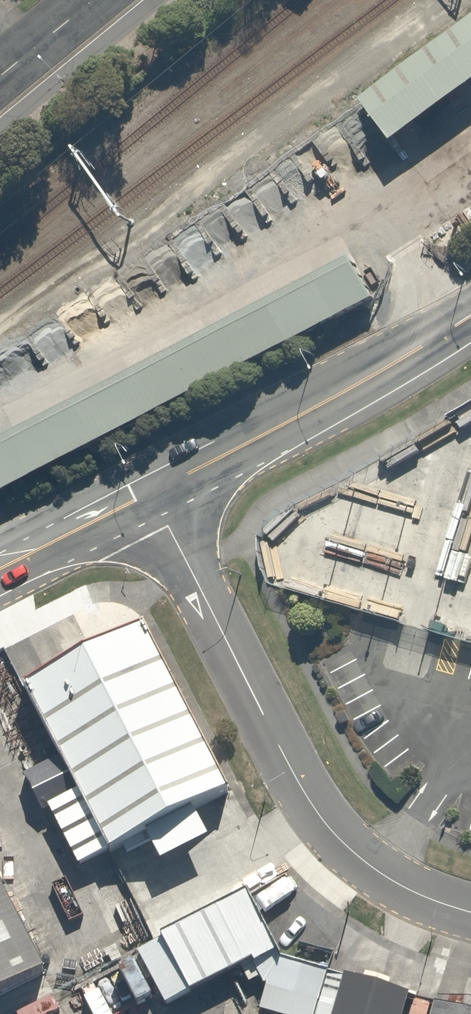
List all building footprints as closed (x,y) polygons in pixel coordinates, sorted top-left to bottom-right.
[(351,100),(384,143),(470,78),(470,10),(351,100)] [(374,299),(353,259),(0,439),(0,489),(374,299)] [(111,622),(0,680),(0,707),(76,850),(197,786),(111,622)] [(0,882),(0,1002),(46,977),(0,882)] [(240,950),(211,893),(127,937),(157,993),(240,950)] [(299,965),(284,1013),(378,1013),(385,990),(299,965)] [(397,1005),(394,1013),(426,1013),(397,1005)]
